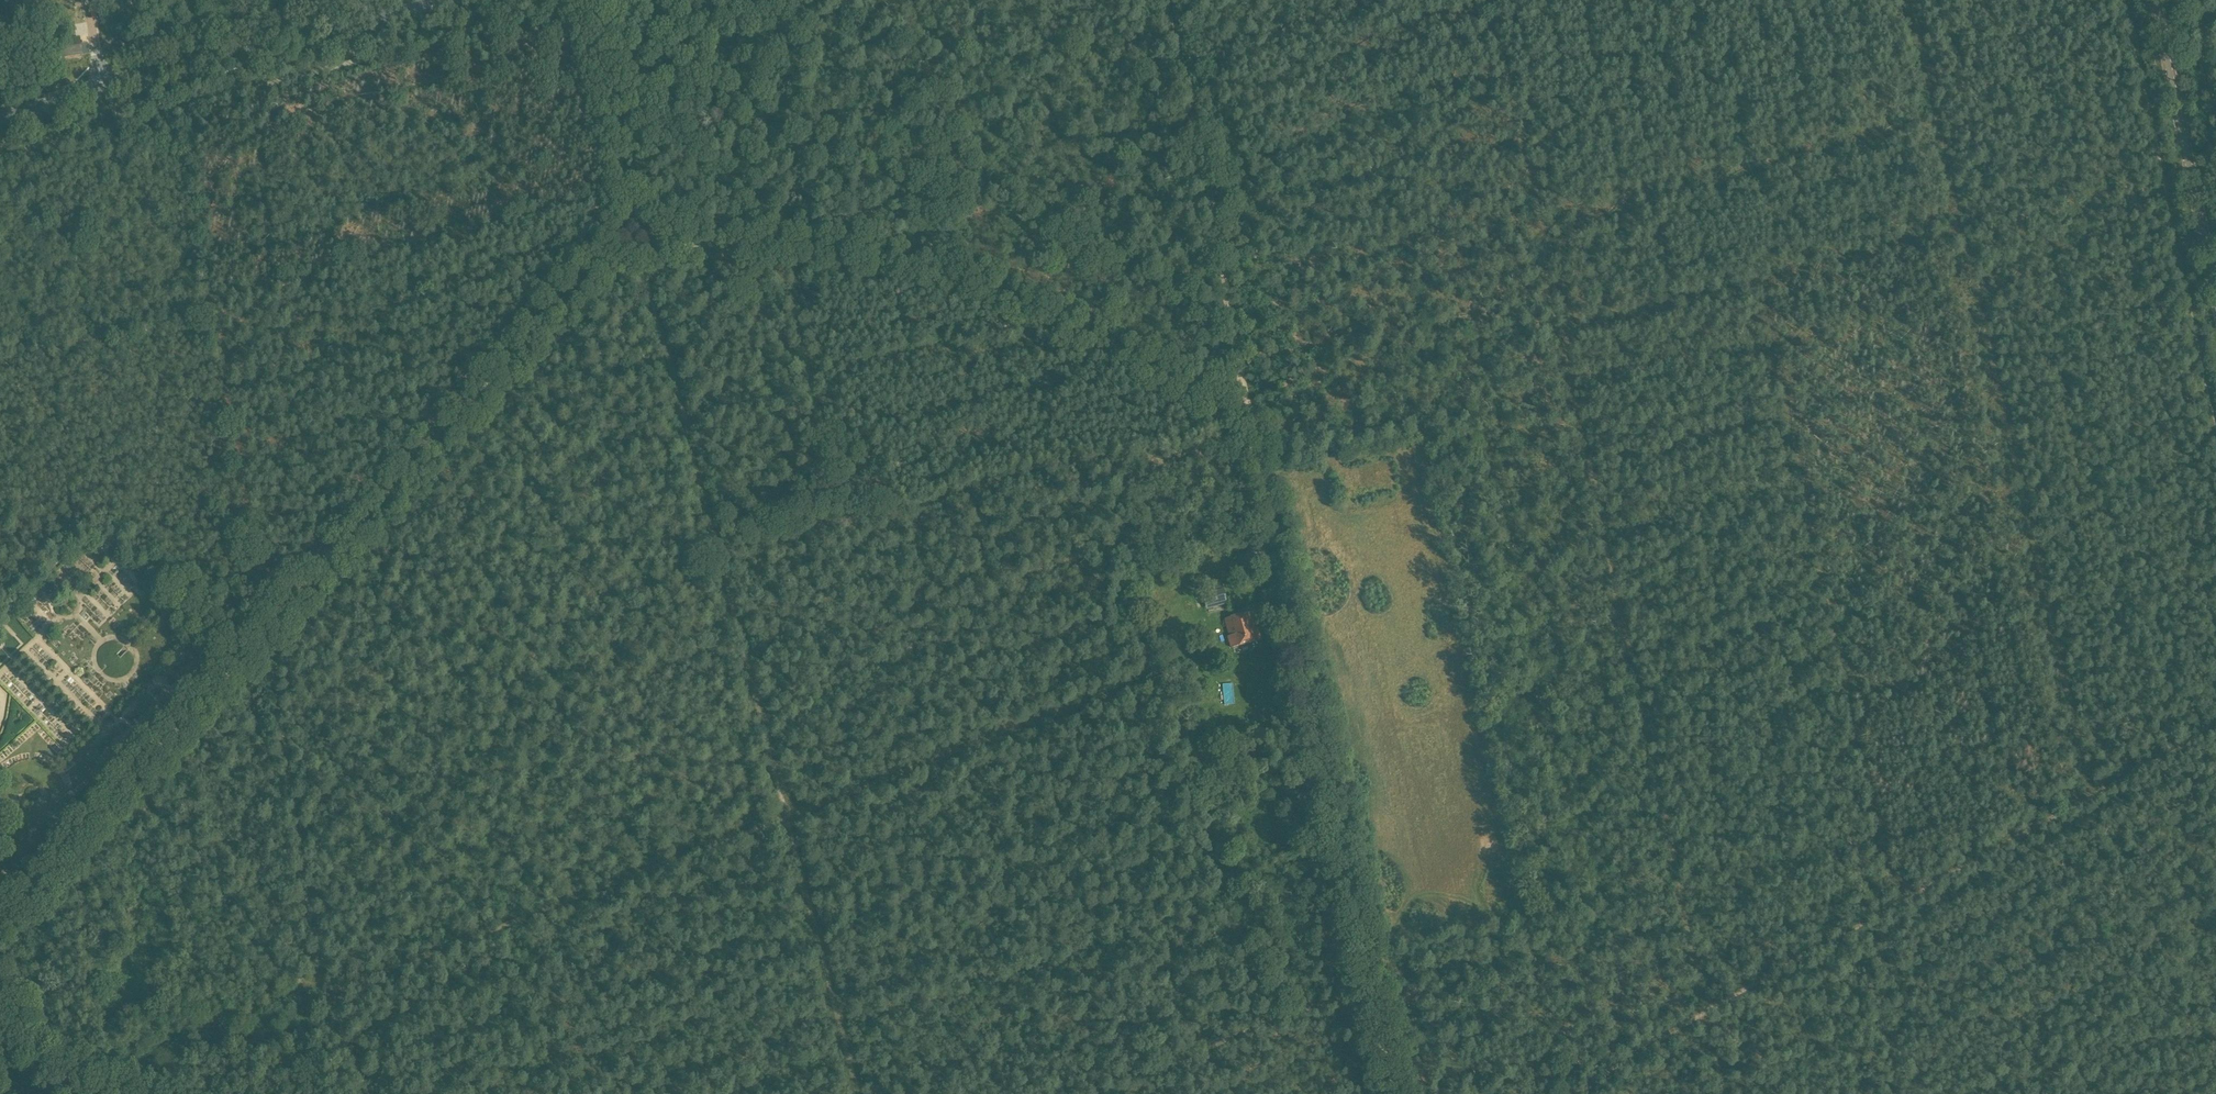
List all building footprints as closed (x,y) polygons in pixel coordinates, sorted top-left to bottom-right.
[(39,4),(38,0),(12,0),(14,10),(39,4)] [(0,17),(0,26),(8,24),(7,18),(3,19),(3,17),(0,17)] [(72,55),(89,53),(87,43),(81,44),(80,36),(76,37),(61,39),(49,41),(52,58),(72,55)] [(146,578),(140,584),(150,594),(157,589),(146,578)] [(1208,591),(1210,597),(1210,601),(1229,596),(1226,586),(1208,591)] [(1261,638),(1261,637),(1266,636),(1262,625),(1256,627),(1252,610),(1225,617),(1230,634),(1228,635),(1231,646),(1261,638)]
